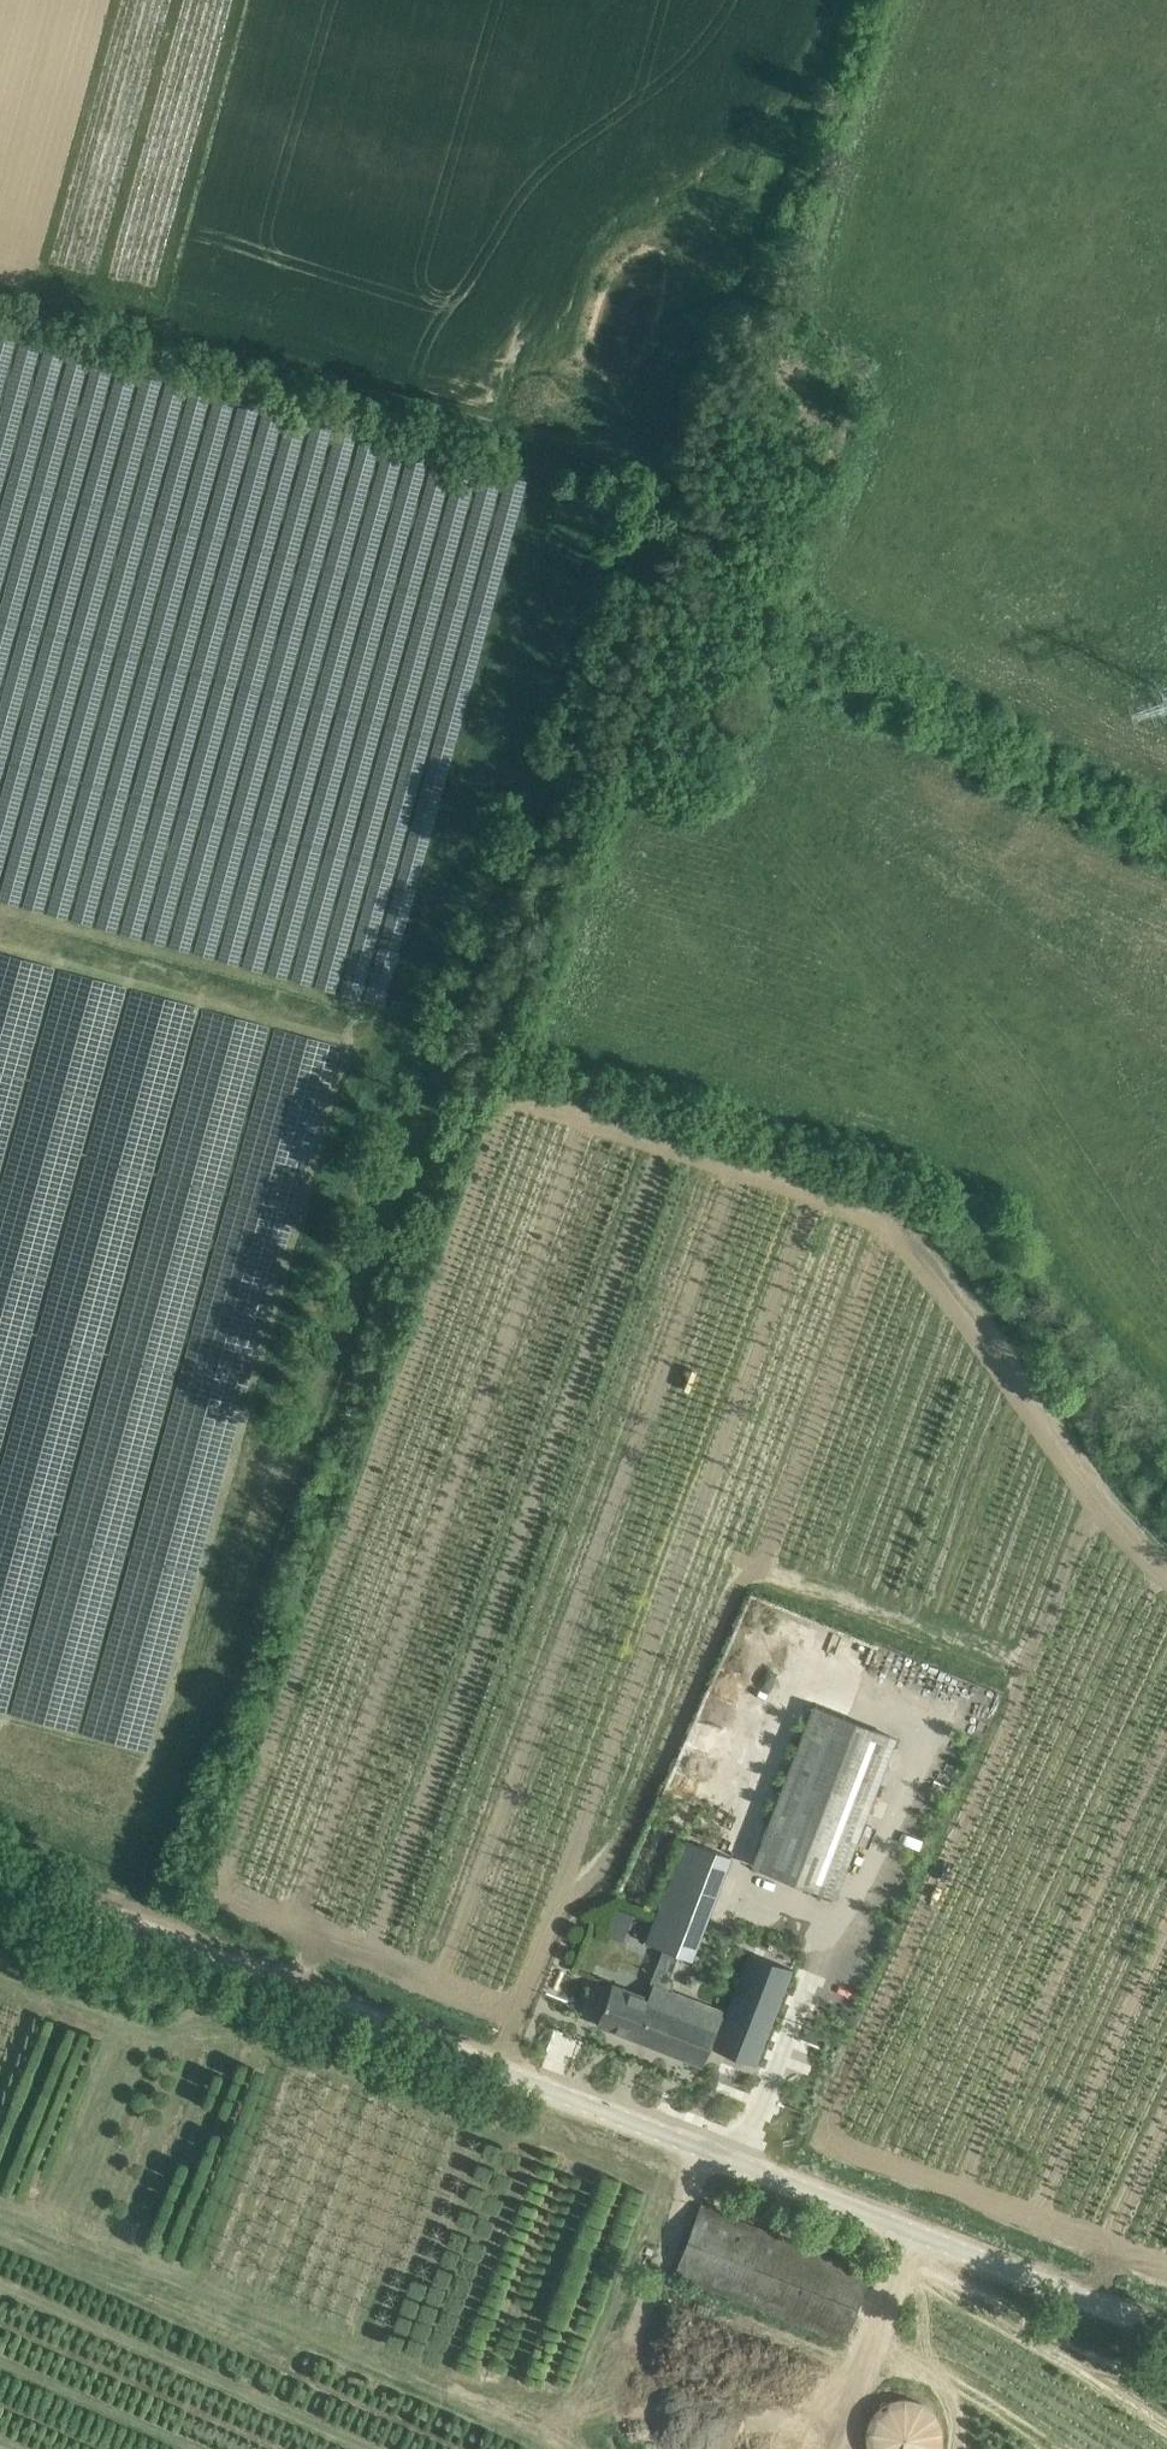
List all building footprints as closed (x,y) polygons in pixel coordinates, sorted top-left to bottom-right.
[(751,1864),(836,1897),(897,1737),(812,1704),(751,1864)] [(722,2010),(672,1990),(675,1981),(670,1979),(678,1956),(694,1962),(733,1859),(684,1839),(644,1944),(663,1950),(650,1982),(654,1983),(648,1998),(612,1984),(597,2023),(702,2065),(708,2048),(754,2067),(792,1970),(745,1952),(722,2010)] [(604,1934),(638,1944),(646,1920),(611,1909),(604,1934)] [(843,2340),(861,2294),(870,2272),(700,2206),(674,2274),(843,2340)] [(944,2437),(943,2429),(940,2419),(933,2410),(925,2404),(914,2399),(904,2398),(894,2400),(886,2404),(878,2409),(872,2417),(868,2426),(866,2437),(868,2448),(942,2448),(943,2446),(944,2437)]
